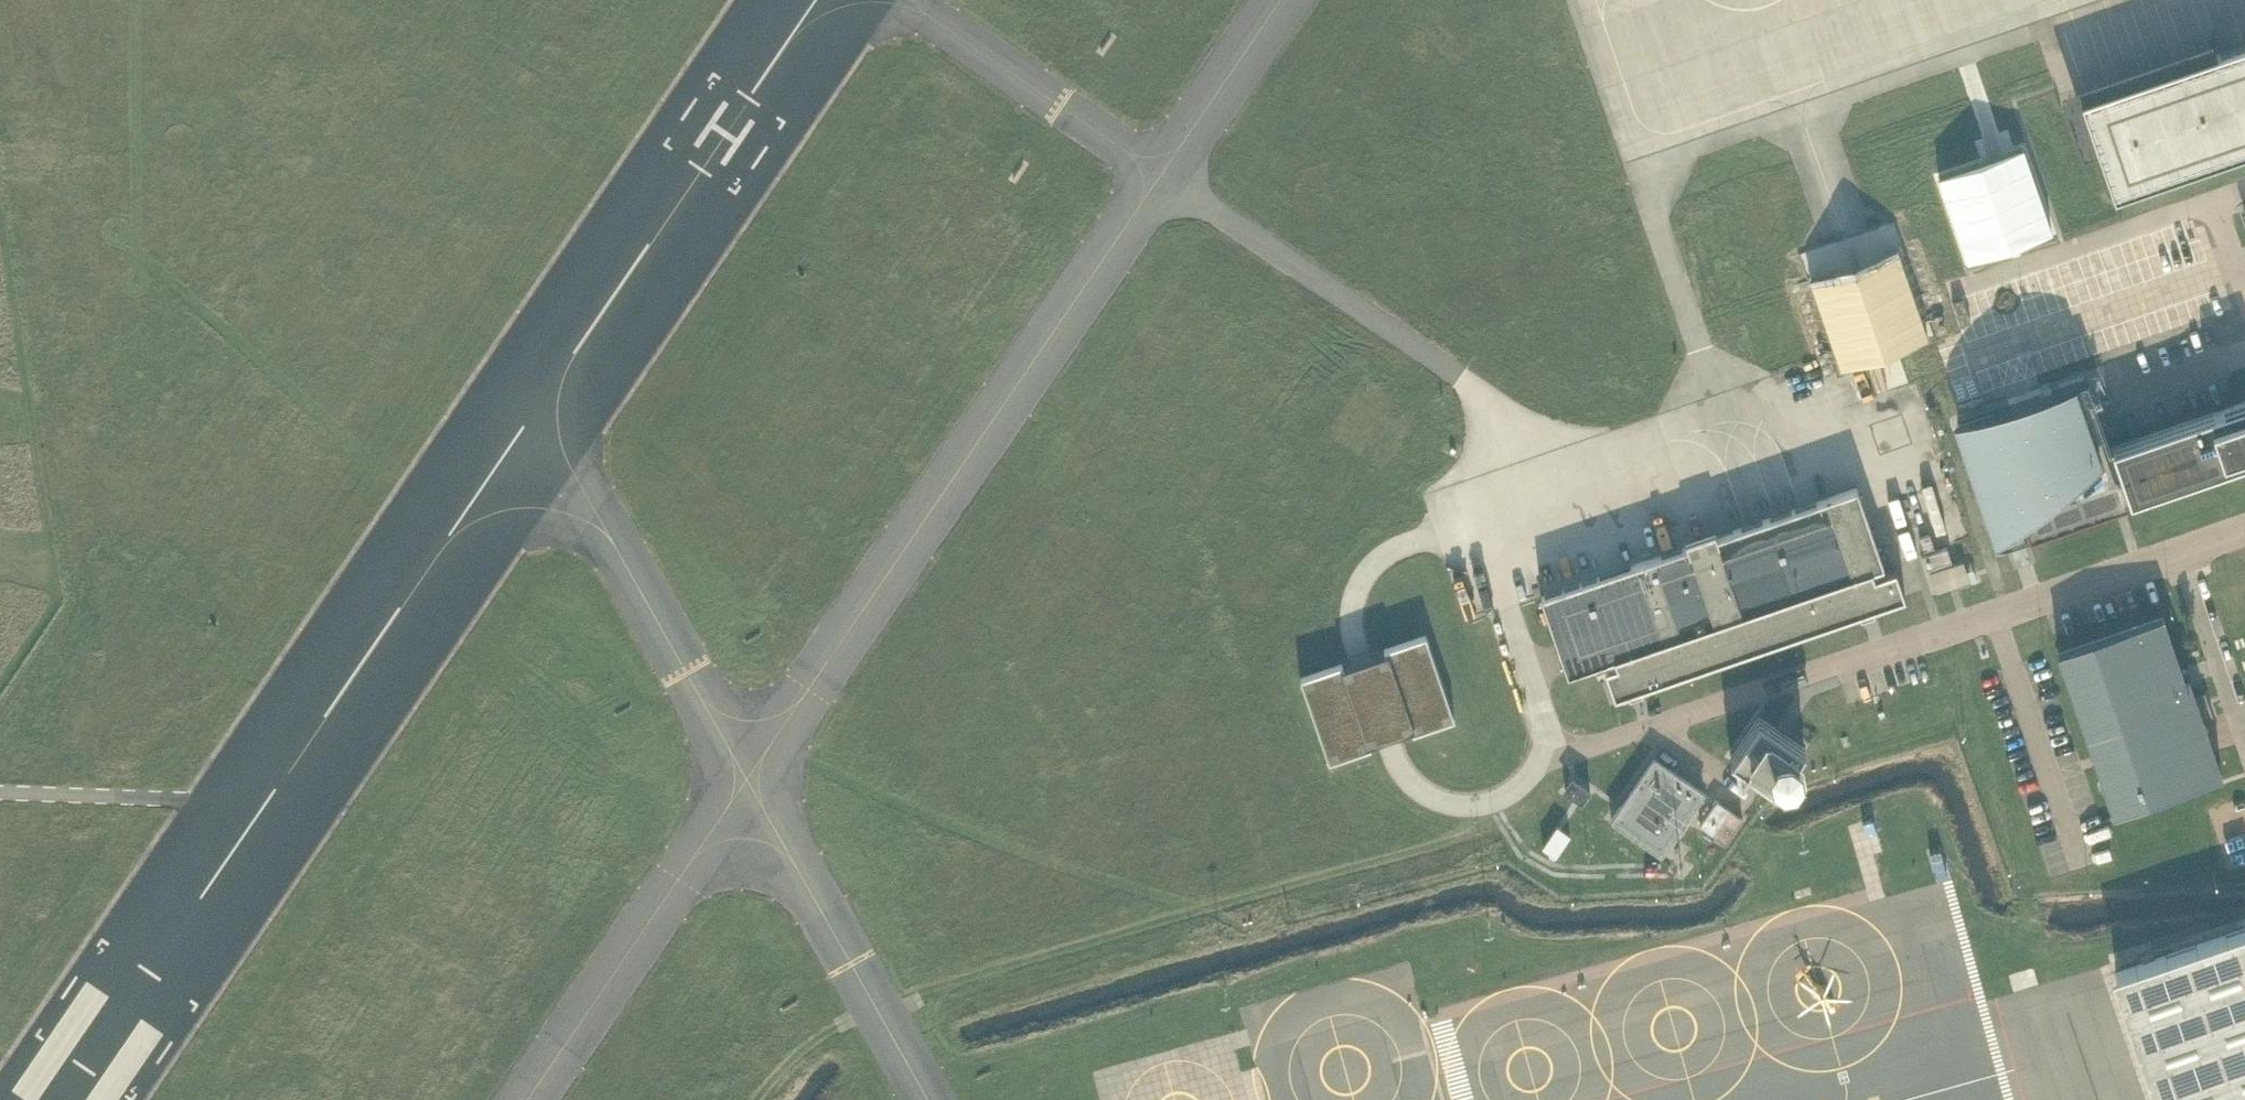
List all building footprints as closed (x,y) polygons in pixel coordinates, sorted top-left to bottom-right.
[(2080,98),(2096,145),(2084,149),(2085,150),(2096,146),(2113,194),(2124,190),(2129,189),(2234,153),(2239,151),(2244,149),(2244,42),(2215,52),(2210,36),(2209,37),(2214,52),(2080,98)] [(1868,362),(1877,388),(1888,384),(1880,358),(1868,362)] [(2129,498),(2111,444),(2096,399),(2065,410),(2065,408),(2007,427),(2002,413),(1958,428),(1967,456),(1984,450),(1988,463),(2014,454),(2024,482),(2026,482),(2043,532),(2110,509),(2108,503),(2126,497),(2128,503),(2130,502),(2129,498)] [(2111,444),(2129,498),(2244,459),(2244,399),(2111,444)] [(1955,481),(1963,506),(1977,501),(1968,476),(1955,481)] [(1704,538),(1680,546),(1541,594),(1568,672),(1608,658),(1610,664),(1605,666),(1615,693),(1631,688),(1629,683),(1638,679),(1640,685),(1861,609),(1859,604),(1869,600),(1871,606),(1906,594),(1896,566),(1883,570),(1881,565),(1885,563),(1858,485),(1817,500),(1817,499),(1746,523),(1706,537),(1704,538)] [(1919,551),(1986,528),(1979,507),(1911,530),(1919,551)] [(2234,590),(2244,623),(2244,586),(2234,590)] [(2202,717),(2194,694),(2188,676),(2184,678),(2162,614),(2059,650),(2114,810),(2222,773),(2202,717)] [(1426,631),(1384,645),(1411,731),(1455,716),(1426,631)] [(1390,654),(1340,671),(1365,747),(1370,745),(1411,731),(1415,730),(1390,654)] [(1301,674),(1329,757),(1370,745),(1343,660),(1301,674)] [(2205,690),(2194,694),(2202,717),(2213,713),(2205,690)] [(1805,743),(1787,731),(1759,712),(1731,753),(1776,785),(1786,771),(1789,773),(1793,772),(1799,764),(1798,759),(1795,757),(1805,743)] [(1662,852),(1674,834),(1705,790),(1655,755),(1629,792),(1633,795),(1628,802),(1624,800),(1612,817),(1662,852)] [(1566,789),(1582,800),(1591,787),(1575,776),(1566,789)] [(1743,816),(1720,800),(1717,798),(1700,822),(1726,840),(1743,816)] [(2231,800),(2230,799),(2207,807),(2228,868),(2244,862),(2244,841),(2231,800)] [(2116,970),(2161,1099),(2244,1099),(2244,926),(2116,970)]
